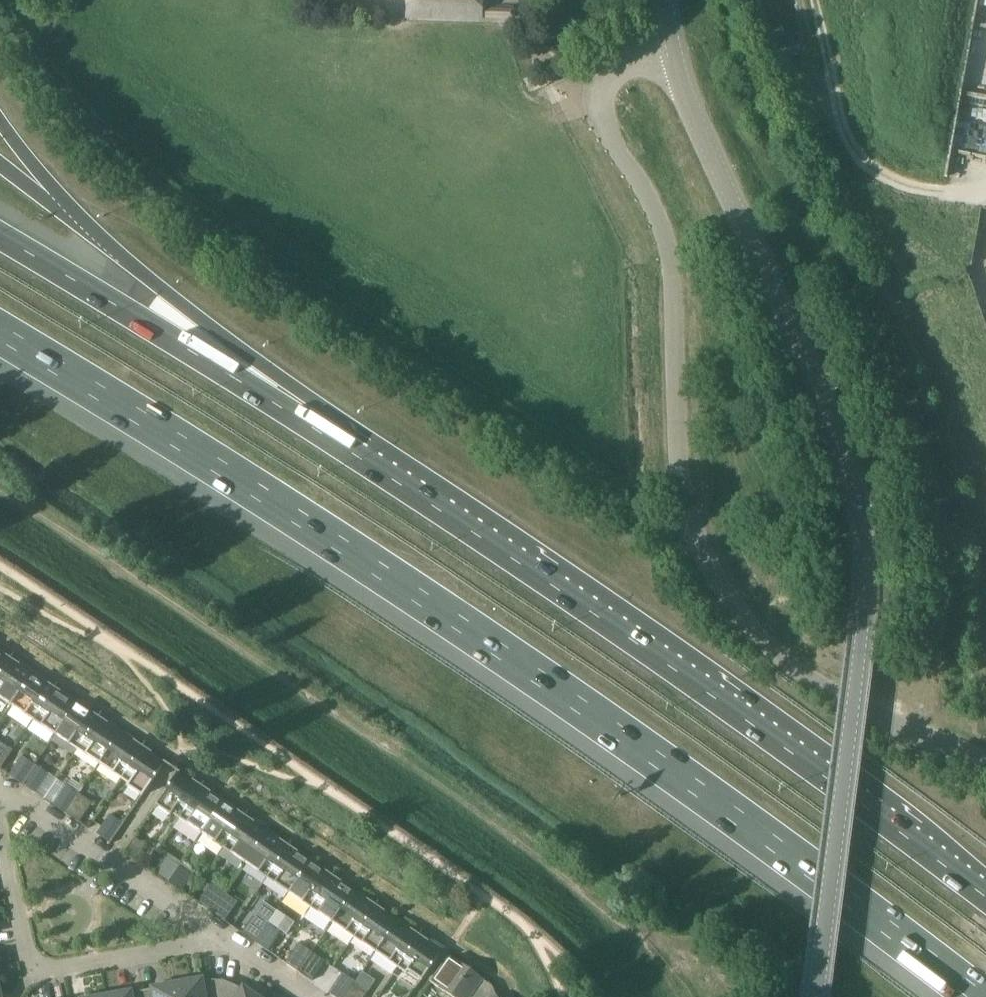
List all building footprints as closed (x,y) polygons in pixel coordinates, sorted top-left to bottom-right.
[(483,0),(411,0),(411,15),(482,17),(516,18),(516,11),(483,10),(483,0)] [(0,651),(0,675),(11,658),(5,654),(6,654),(3,652),(3,653),(0,651)] [(11,705),(33,673),(20,664),(18,662),(18,663),(11,658),(0,675),(0,698),(11,705)] [(46,682),(33,673),(11,705),(33,720),(55,688),(49,683),(47,681),(46,682)] [(33,720),(55,734),(77,702),(64,693),(62,691),(61,692),(55,688),(33,720)] [(77,749),(99,717),(93,713),(91,711),(90,711),(77,702),(55,734),(77,749)] [(77,749),(99,764),(121,732),(108,723),(108,722),(105,721),(99,717),(77,749)] [(121,732),(99,764),(121,778),(143,746),(137,742),(135,740),(134,741),(121,732)] [(143,746),(121,778),(129,783),(127,786),(142,796),(165,763),(164,762),(164,763),(150,754),(151,752),(152,752),(149,750),(143,746)] [(9,776),(22,784),(36,765),(22,756),(9,776)] [(49,773),(36,765),(22,784),(36,793),(49,773)] [(179,772),(178,772),(156,805),(171,815),(173,813),(180,818),(202,786),(196,782),(196,781),(193,780),(194,780),(192,783),(178,773),(179,772)] [(66,814),(79,794),(66,785),(53,805),(66,814)] [(202,786),(180,818),(202,833),(224,801),(210,792),(211,792),(208,790),(202,786)] [(93,803),(79,794),(66,814),(79,823),(93,803)] [(202,833),(224,848),(246,816),(239,812),(239,811),(237,809),(237,810),(224,801),(202,833)] [(96,834),(110,843),(124,824),(110,814),(96,834)] [(246,816),(224,848),(245,863),(267,831),(254,822),(254,821),(252,820),(251,820),(246,816)] [(245,863),(267,878),(289,846),(283,841),(280,839),(280,840),(267,831),(245,863)] [(135,859),(145,845),(134,837),(124,852),(135,859)] [(289,846),(267,878),(289,893),(311,861),(298,851),(295,849),(295,850),(289,846)] [(155,873),(168,882),(182,862),(169,853),(155,873)] [(289,893),(311,908),(333,875),(327,871),(324,869),(311,861),(289,893)] [(181,891),(195,871),(182,862),(168,882),(181,891)] [(333,875),(311,908),(333,922),(355,890),(341,881),(342,881),(339,879),(333,875)] [(212,912),(225,892),(212,883),(199,903),(212,912)] [(333,922),(354,937),(376,905),(370,901),(368,899),(355,890),(333,922)] [(225,892),(212,912),(225,921),(239,901),(225,892)] [(376,905),(354,937),(376,952),(398,920),(385,911),(383,909),(382,909),(376,905)] [(242,933),(255,942),(269,922),(256,913),(242,933)] [(376,952),(398,967),(420,935),(414,931),(414,930),(412,929),(411,929),(398,920),(376,952)] [(269,922),(255,942),(269,951),(282,931),(269,922)] [(420,935),(398,967),(406,973),(408,971),(422,980),(444,948),(430,938),(429,940),(426,939),(420,935)] [(286,963),(299,972),(313,952),(299,943),(286,963)] [(313,952),(299,972),(312,981),(326,961),(313,952)] [(431,982),(453,996),(470,970),(448,956),(431,982)] [(493,986),(470,970),(453,996),(479,996),(493,986)] [(336,996),(346,996),(356,982),(343,973),(329,993),(336,996)] [(177,981),(180,996),(220,996),(223,980),(211,980),(201,980),(191,982),(191,979),(177,981)] [(254,992),(252,994),(244,989),(235,985),(223,980),(220,996),(261,996),(254,992)] [(142,991),(143,996),(180,996),(177,981),(163,984),(164,987),(142,991)] [(346,996),(365,996),(369,991),(356,982),(346,996)] [(493,986),(479,996),(497,996),(493,986)]
